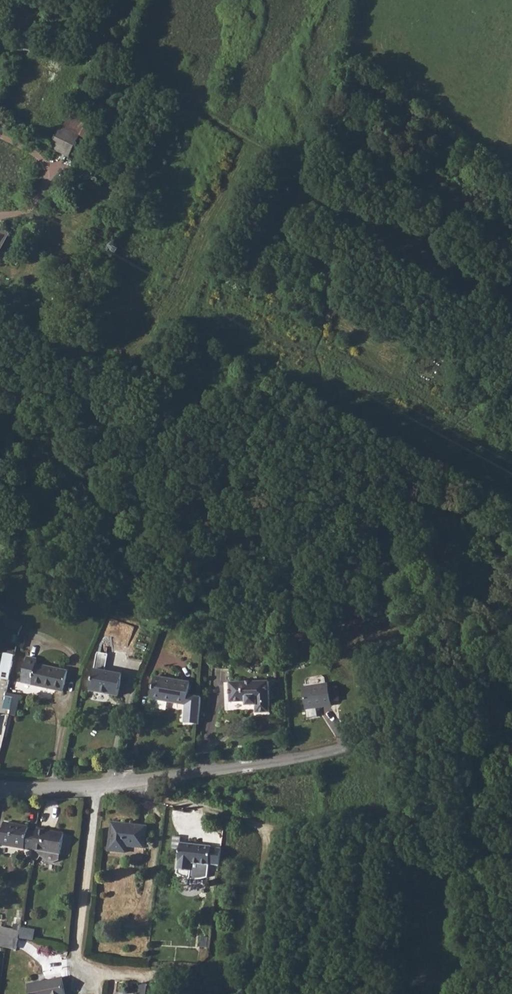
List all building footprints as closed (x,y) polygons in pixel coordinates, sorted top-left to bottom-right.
[(63,127),(54,149),(71,157),(80,135),(63,127)] [(13,621),(12,646),(19,647),(21,622),(13,621)] [(4,684),(10,660),(0,657),(0,683),(4,684)] [(28,660),(24,675),(34,678),(30,689),(62,698),(68,676),(37,667),(38,663),(28,660)] [(114,701),(117,679),(88,675),(85,696),(114,701)] [(150,678),(147,701),(181,706),(180,722),(194,723),(196,697),(184,695),(185,683),(150,678)] [(263,684),(224,685),(225,705),(240,705),(240,709),(250,708),(250,712),(250,715),(264,715),(263,684)] [(325,686),(299,691),(302,712),(328,708),(325,686)] [(17,715),(20,695),(8,693),(5,714),(17,715)] [(498,722),(492,724),(501,753),(506,751),(498,722)] [(109,824),(106,852),(124,853),(124,844),(142,845),(144,827),(109,824)] [(12,854),(15,832),(0,830),(0,852),(12,854)] [(15,832),(12,854),(28,856),(30,837),(22,836),(22,833),(15,832)] [(30,837),(28,856),(55,859),(58,837),(31,834),(30,837)] [(207,873),(208,860),(210,843),(179,839),(176,866),(189,867),(188,875),(191,875),(195,876),(200,875),(205,874),(207,873)] [(210,843),(208,860),(218,861),(220,844),(210,843)] [(12,929),(10,938),(14,939),(18,940),(19,931),(12,929)] [(12,949),(14,939),(10,938),(1,935),(0,935),(0,946),(12,949)] [(59,979),(25,986),(26,993),(62,993),(59,979)]
